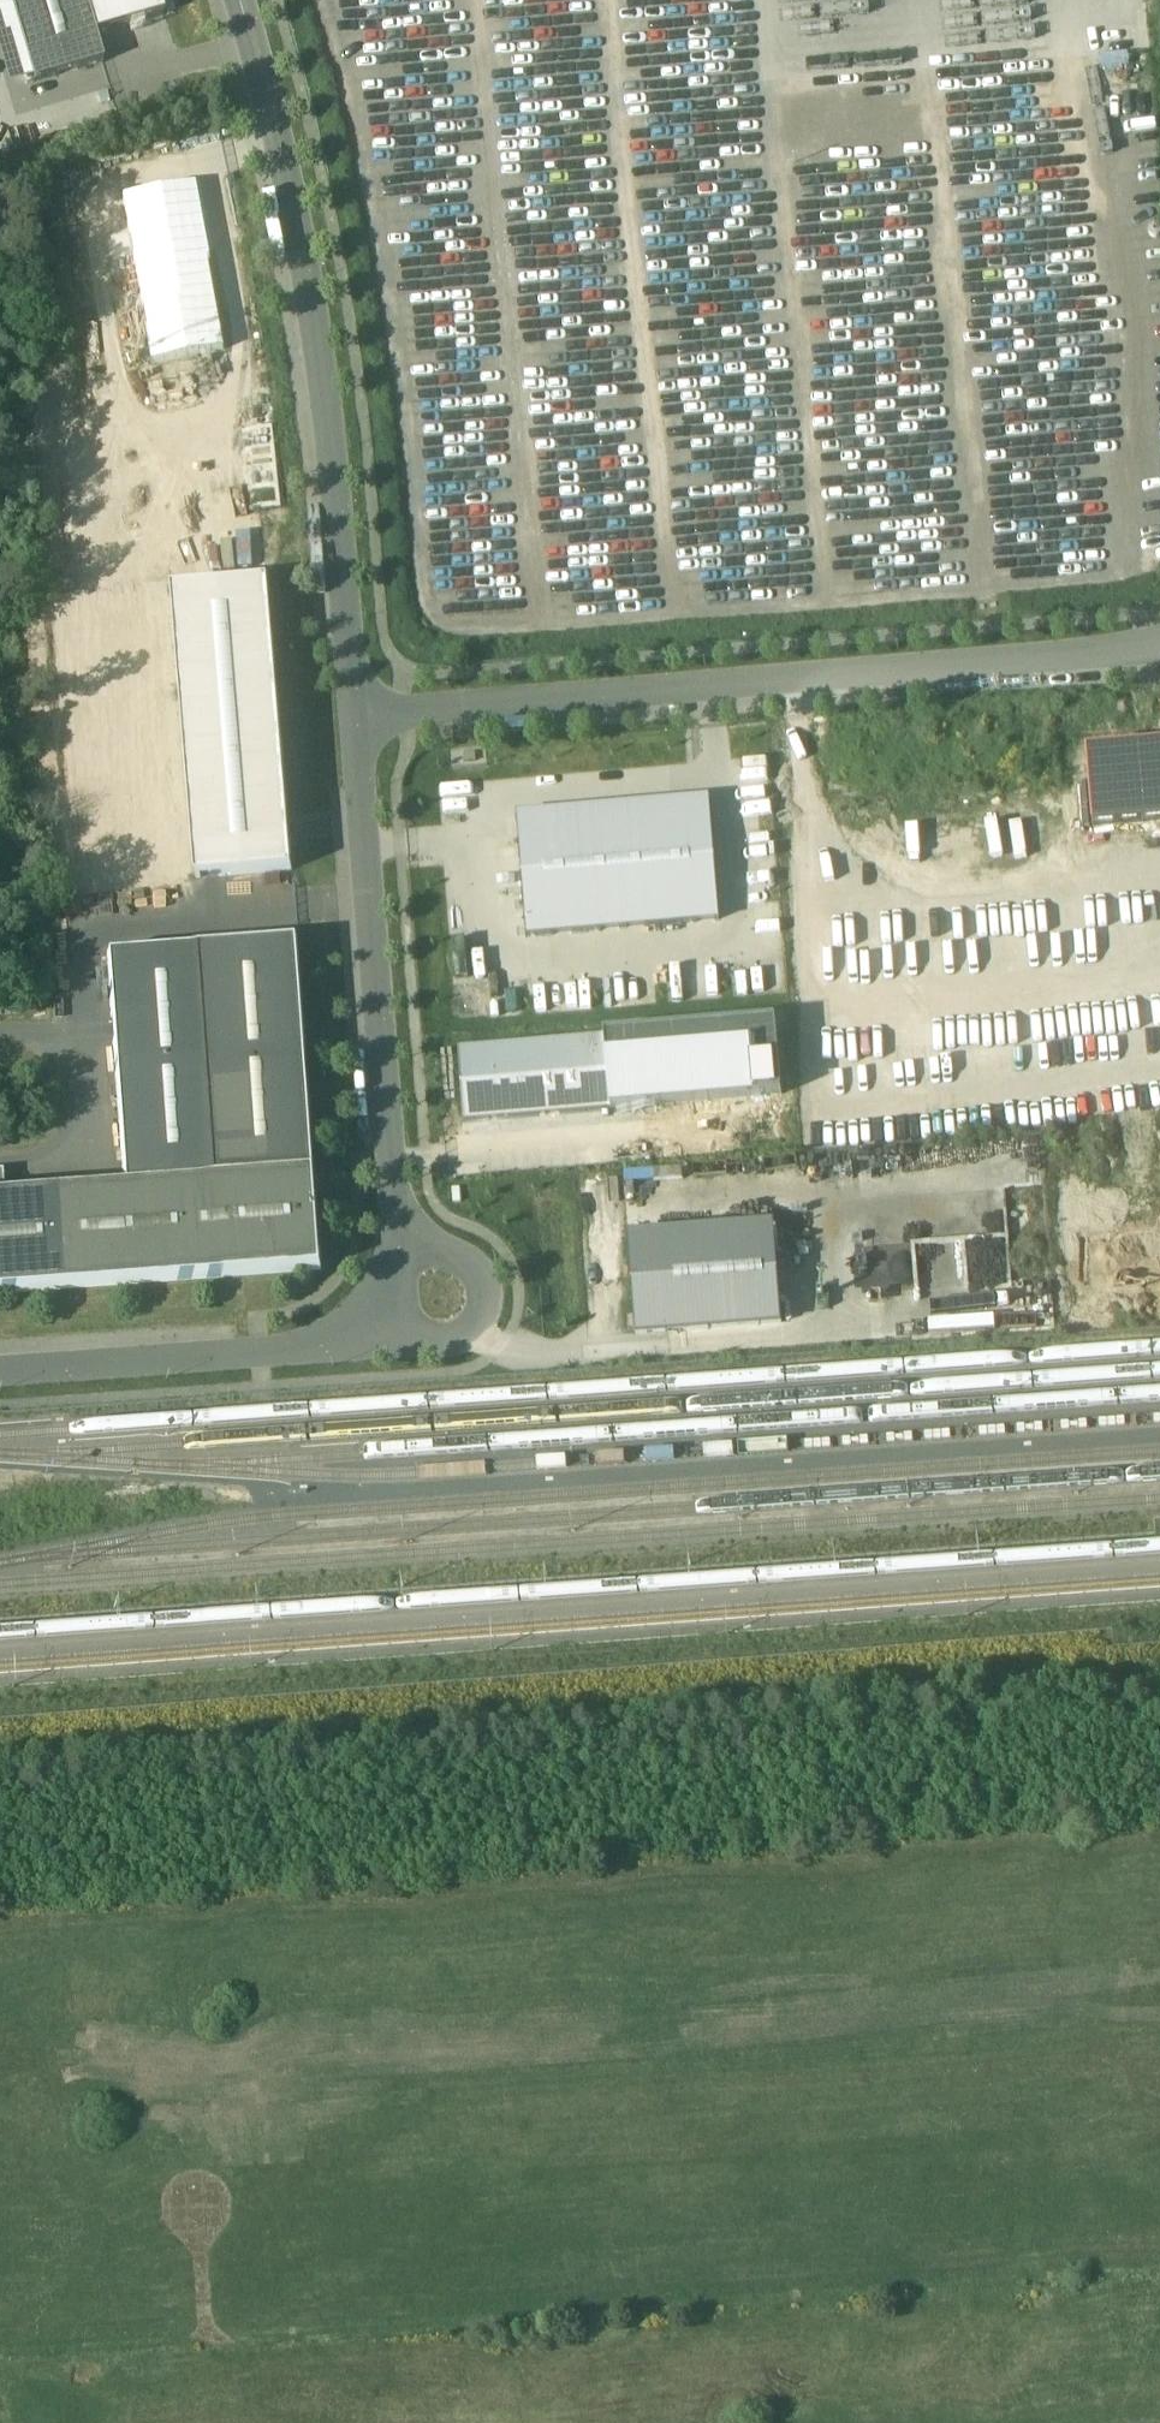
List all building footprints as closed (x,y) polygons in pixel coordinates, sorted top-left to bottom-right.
[(33,83),(103,63),(95,34),(85,0),(9,0),(33,83)] [(95,34),(164,14),(160,0),(85,0),(95,34)] [(153,363),(224,349),(193,184),(122,197),(153,363)] [(192,878),(291,871),(271,586),(172,593),(192,878)] [(1094,828),(1159,823),(1159,749),(1088,754),(1094,828)] [(519,817),(530,939),(720,923),(709,801),(519,817)] [(144,935),(144,949),(169,948),(168,934),(144,935)] [(298,944),(200,951),(217,1182),(314,1175),(298,944)] [(200,951),(107,958),(123,1189),(217,1182),(200,951)] [(606,1038),(612,1110),(783,1096),(776,1023),(606,1038)] [(457,1050),(464,1123),(612,1110),(606,1038),(457,1050)] [(321,1271),(314,1175),(217,1182),(123,1189),(4,1198),(0,1198),(0,1295),(321,1271)] [(627,1236),(633,1333),(782,1324),(776,1227),(627,1236)]
